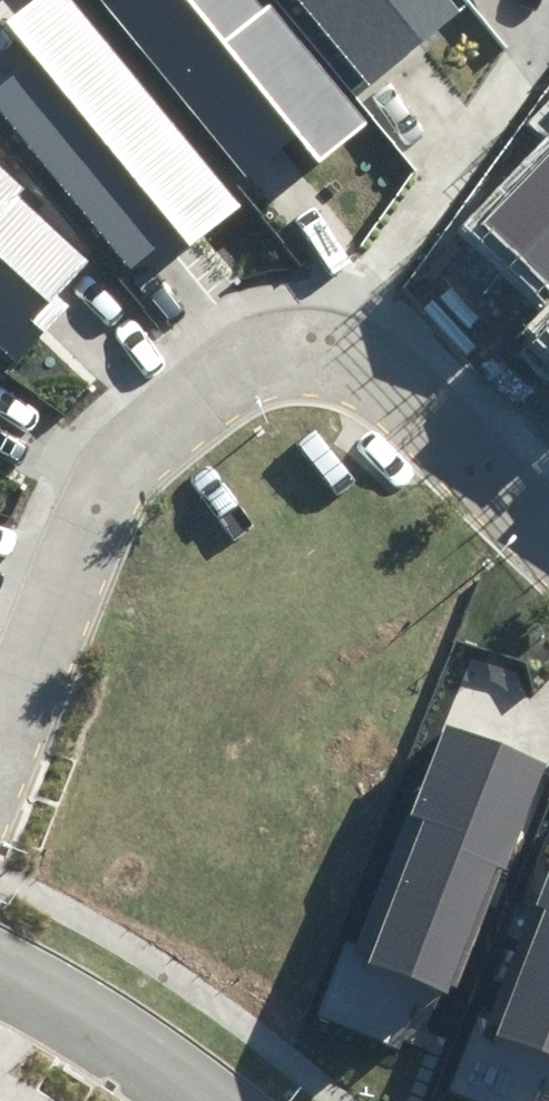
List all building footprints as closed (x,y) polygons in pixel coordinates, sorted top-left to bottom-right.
[(0,88),(0,107),(140,282),(239,209),(72,0),(37,0),(4,27),(30,64),(0,88)] [(266,201),(363,127),(258,0),(100,0),(266,201)] [(366,87),(458,14),(447,0),(298,0),(366,87)] [(477,230),(548,295),(548,157),(477,230)] [(12,350),(94,258),(0,172),(0,339),(12,350)] [(546,763),(450,724),(363,961),(457,1000),(546,763)] [(535,905),(546,910),(496,1037),(548,1056),(548,871),(535,905)]
